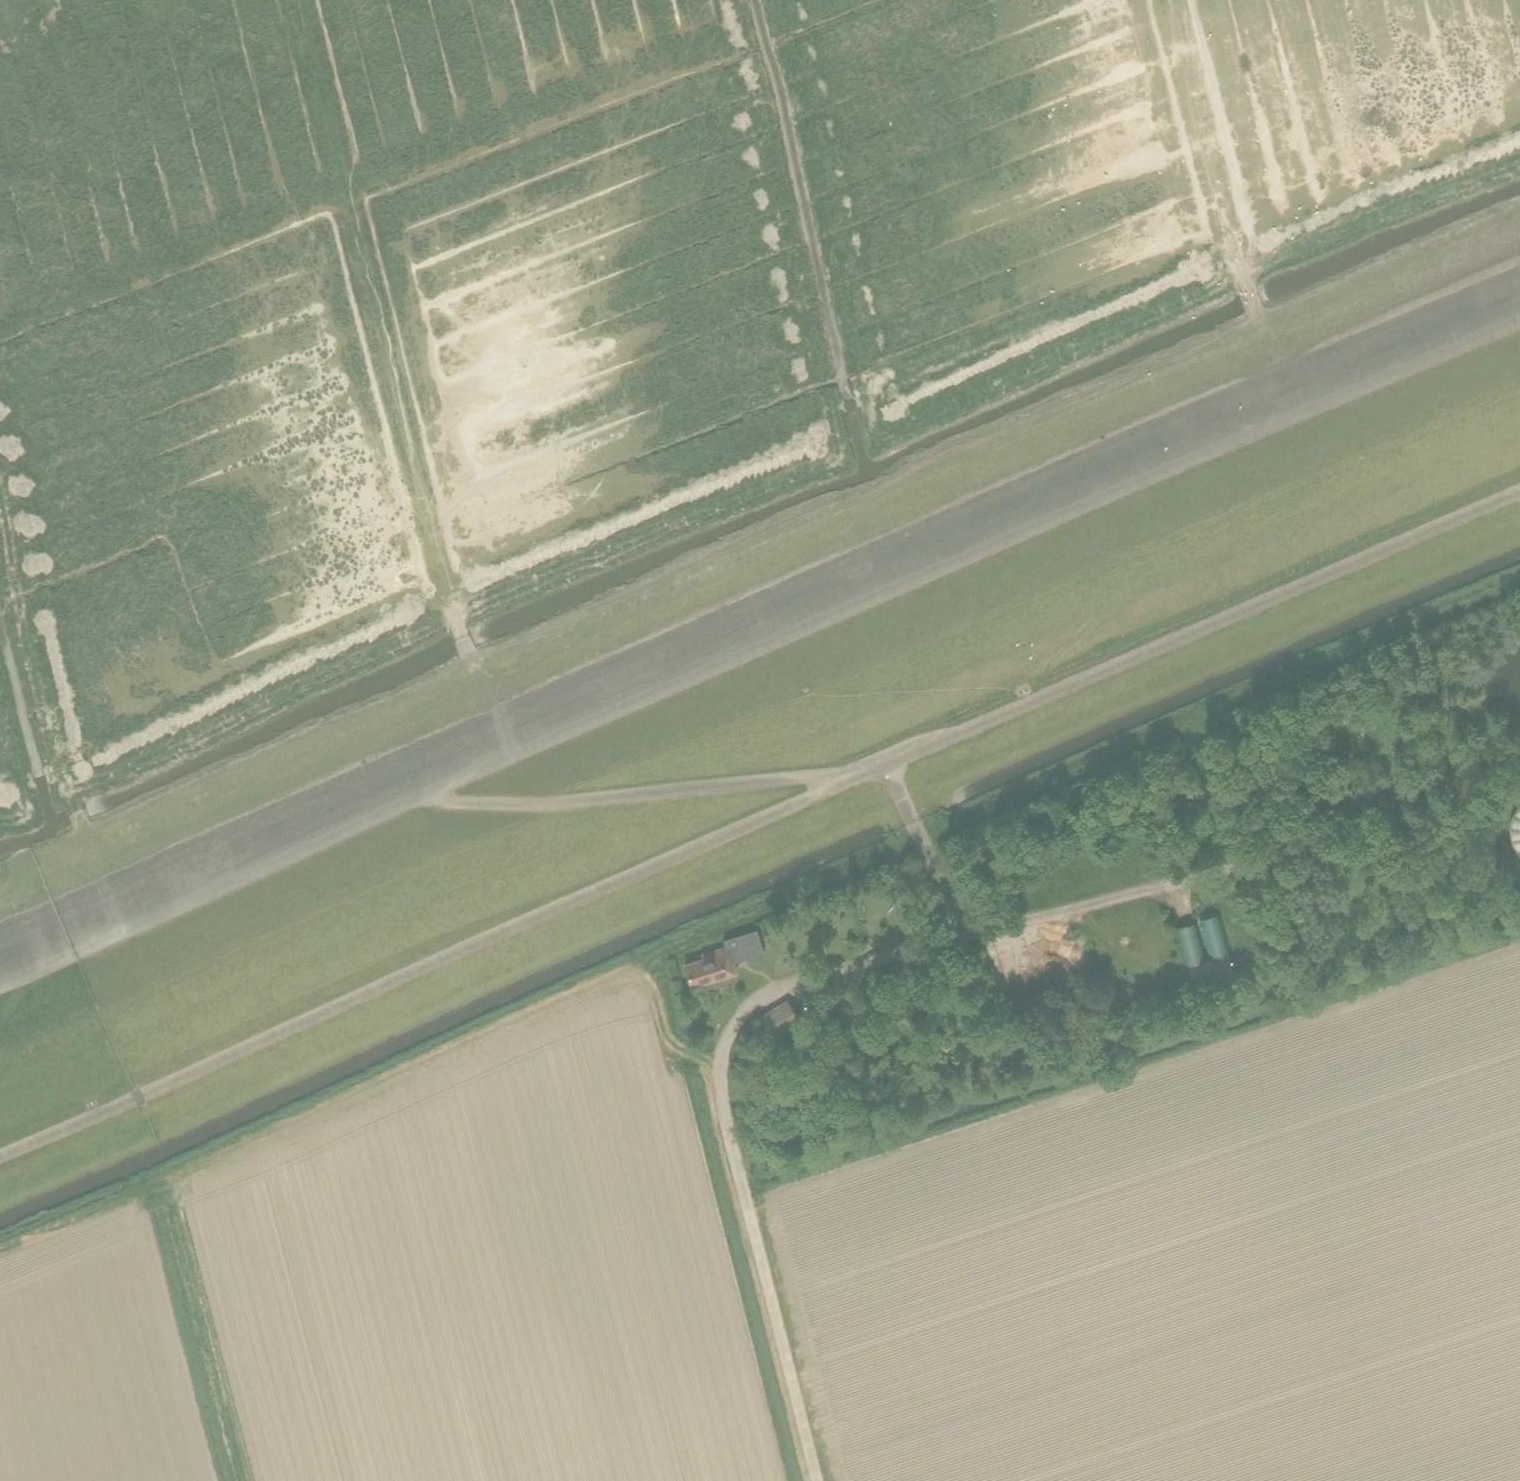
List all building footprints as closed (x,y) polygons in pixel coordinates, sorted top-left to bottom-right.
[(1519,802),(1517,805),(1515,808),(1514,811),(1512,814),(1511,817),(1511,820),(1510,823),(1510,827),(1510,830),(1511,833),(1511,837),(1512,840),(1514,843),(1515,846),(1517,849),(1519,851),(1519,852),(1519,801),(1519,802)] [(1188,966),(1194,987),(1236,976),(1219,912),(1198,918),(1209,958),(1206,959),(1195,920),(1175,926),(1186,966),(1188,966)] [(763,953),(756,930),(724,941),(726,948),(702,955),(703,958),(685,963),(692,986),(736,972),(733,962),(763,953)] [(760,1016),(773,1037),(800,1020),(787,999),(760,1016)]
